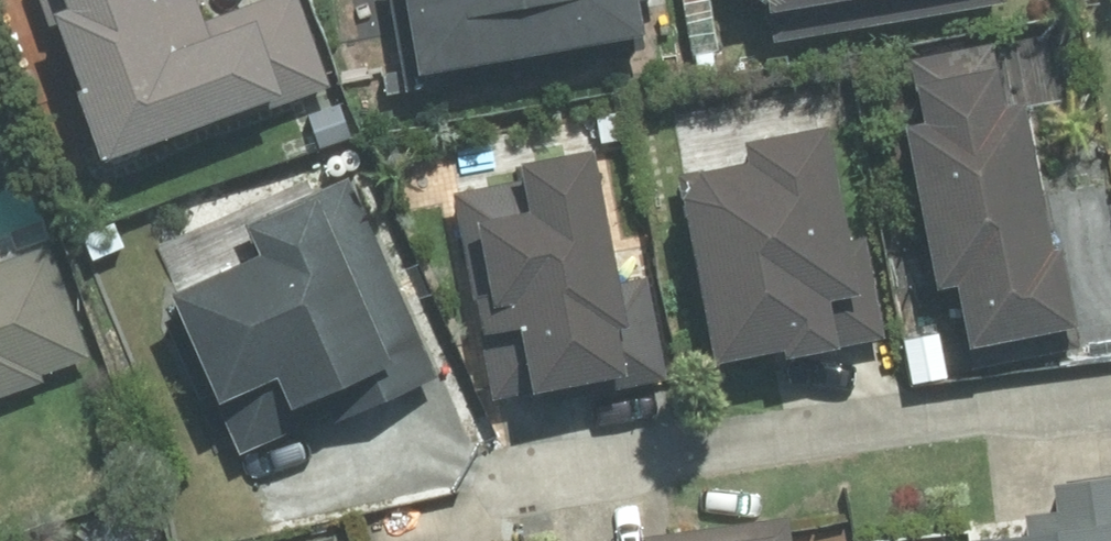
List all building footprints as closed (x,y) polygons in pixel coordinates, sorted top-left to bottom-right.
[(47,26),(83,16),(121,144),(332,83),(308,0),(252,0),(218,10),(215,0),(40,0),(47,26)] [(411,67),(659,25),(654,0),(400,0),(411,67)] [(789,27),(929,4),(929,0),(784,0),(789,27)] [(1040,95),(1022,98),(1013,42),(923,57),(932,113),(920,115),(945,270),(967,267),(979,340),(1092,321),(1078,235),(1063,237),(1040,95)] [(856,337),(847,287),(870,283),(841,118),(754,133),(758,160),(697,171),(720,309),(729,358),(856,337)] [(610,141),(539,155),(548,196),(466,212),(492,344),(502,396),(644,368),(634,316),(644,314),(610,141)] [(218,393),(226,389),(250,443),(390,381),(397,395),(448,372),(357,167),(253,213),(269,247),(192,281),(200,299),(180,308),(218,393)] [(0,261),(0,387),(98,352),(58,240),(0,261)] [(1069,510),(1027,516),(1028,526),(970,535),(971,540),(1110,540),(1110,474),(1064,481),(1069,510)] [(657,533),(658,540),(797,540),(794,515),(657,533)]
